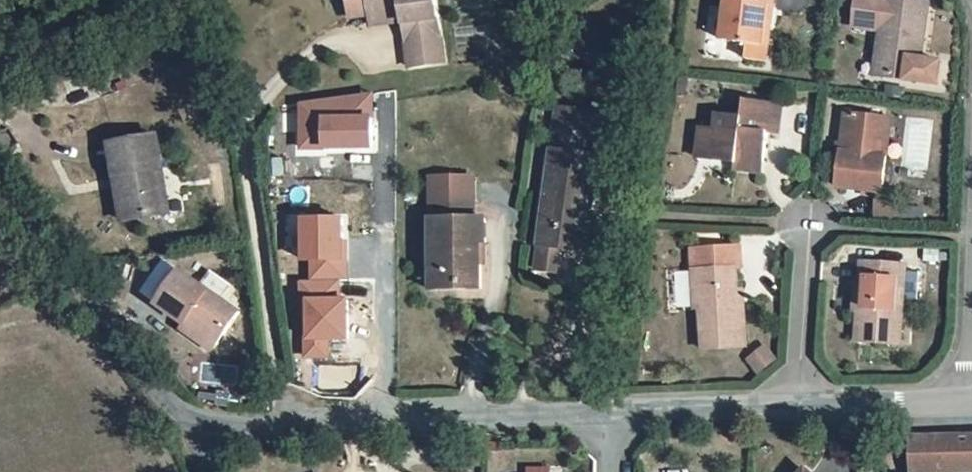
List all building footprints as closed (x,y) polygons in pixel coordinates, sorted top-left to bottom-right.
[(374,22),(399,18),(402,33),(407,72),(444,66),(436,0),(351,0),(354,24),(374,22)] [(745,49),(762,52),(768,35),(766,33),(769,0),(731,0),(726,31),(747,35),(745,49)] [(762,52),(771,53),(777,0),(769,0),(766,33),(768,35),(762,52)] [(889,0),(866,0),(862,24),(884,26),(889,0)] [(884,26),(883,38),(887,42),(882,68),(942,78),(947,55),(928,52),(936,0),(889,0),(884,26)] [(399,18),(374,22),(375,36),(402,33),(399,18)] [(368,146),(367,117),(370,116),(370,95),(299,104),(301,148),(368,146)] [(716,150),(715,161),(738,163),(738,158),(769,162),(772,136),(779,138),(783,107),(746,101),(745,115),(721,111),(719,128),(702,127),(700,148),(716,150)] [(842,181),(888,186),(891,151),(886,151),(891,112),(851,108),(842,181)] [(575,141),(593,143),(596,117),(566,112),(562,149),(574,150),(575,141)] [(157,168),(170,165),(164,135),(108,146),(124,226),(168,217),(157,168)] [(561,156),(591,160),(593,143),(575,141),(574,150),(562,149),(561,156)] [(716,150),(700,148),(699,160),(715,161),(716,150)] [(599,215),(605,162),(591,160),(561,156),(549,248),(545,272),(565,276),(569,251),(587,254),(591,215),(599,215)] [(769,162),(738,158),(738,163),(736,172),(767,177),(769,162)] [(157,168),(168,217),(180,215),(170,165),(157,168)] [(441,236),(441,291),(490,291),(490,246),(495,245),(495,221),(483,221),(483,203),(483,178),(441,178),(441,203),(441,221),(446,221),(446,236),(441,236)] [(911,213),(928,213),(929,203),(912,202),(911,213)] [(591,215),(587,254),(613,259),(616,224),(598,222),(599,215),(591,215)] [(344,242),(341,242),(340,216),(300,217),(301,258),(309,258),(310,278),(345,277),(344,242)] [(738,303),(738,282),(738,263),(748,261),(749,247),(698,246),(697,304),(705,306),(704,344),(745,345),(747,303),(738,303)] [(866,269),(861,344),(903,348),(907,272),(866,269)] [(249,321),(185,280),(162,311),(228,356),(249,321)] [(343,298),(337,298),(337,280),(299,281),(299,306),(304,306),(305,355),(327,355),(327,337),(343,337),(343,298)] [(738,303),(747,303),(747,282),(738,282),(738,303)] [(773,363),(765,349),(748,360),(756,373),(773,363)] [(913,440),(913,471),(971,471),(971,440),(913,440)]
